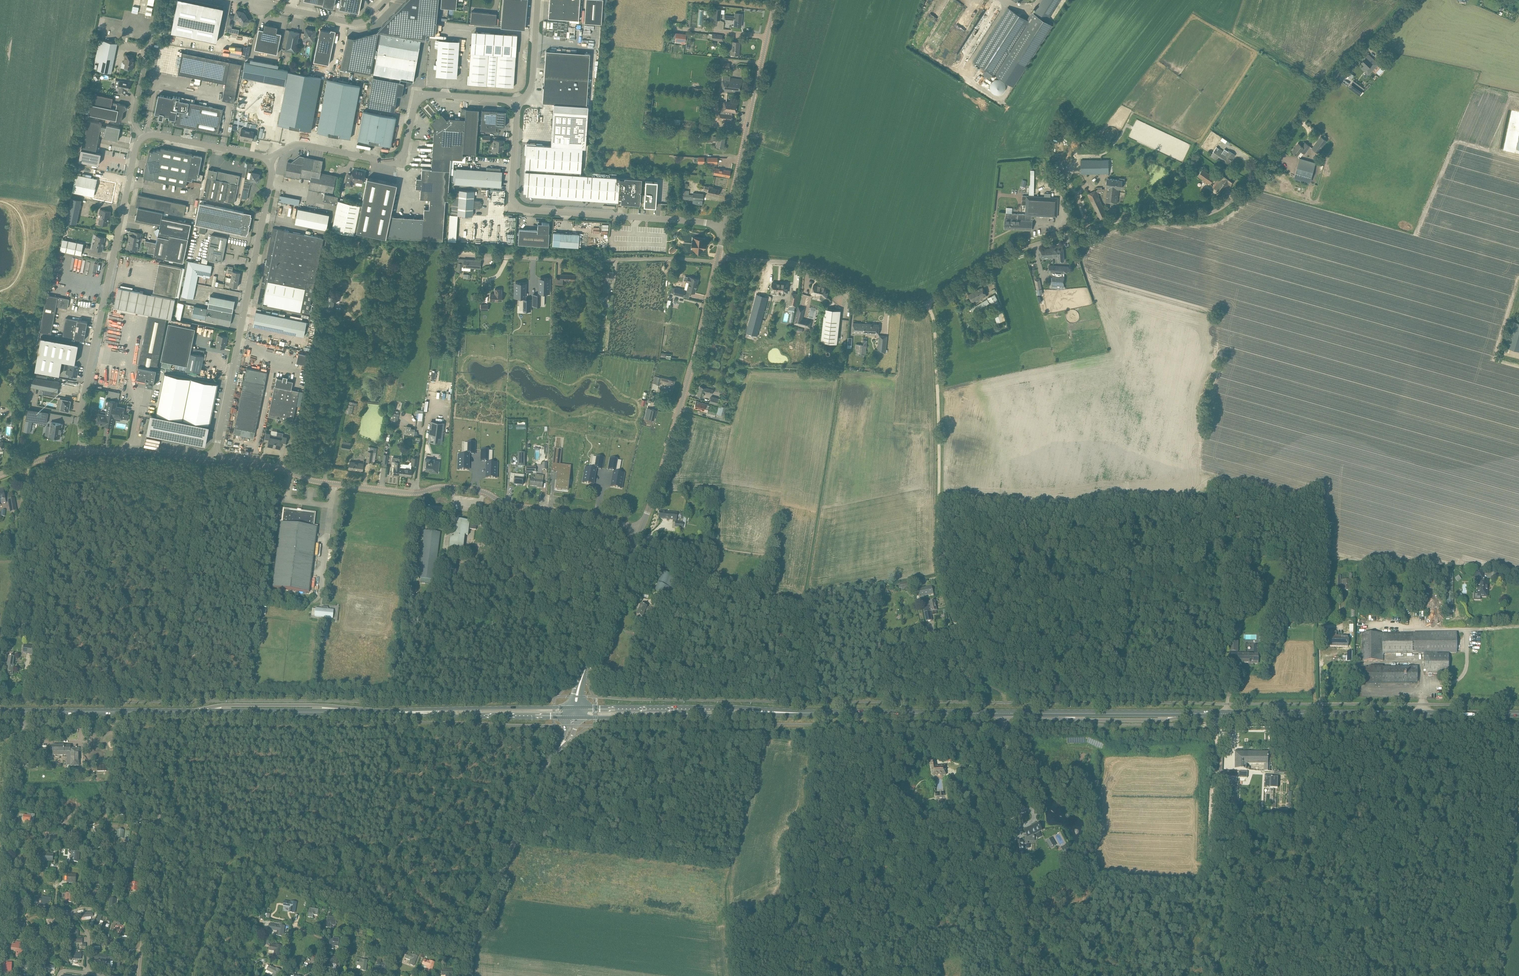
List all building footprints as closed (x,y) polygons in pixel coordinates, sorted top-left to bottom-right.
[(171,32),(217,41),(224,7),(190,0),(178,0),(171,32)] [(361,0),(341,0),(339,8),(359,12),(361,0)] [(377,31),(379,31),(421,39),(425,39),(426,33),(435,34),(438,0),(407,0),(377,31)] [(441,7),(456,9),(457,0),(441,0),(441,7)] [(501,27),(524,29),(527,0),(504,0),(501,27)] [(580,0),(549,0),(548,17),(578,19),(580,0)] [(603,0),(586,0),(584,22),(601,23),(603,0)] [(973,61),(997,76),(1014,86),(1026,67),(1052,25),(1047,22),(1061,0),(1042,0),(1034,13),(1032,12),(1027,19),(1008,7),(986,41),(973,61)] [(721,9),(714,8),(713,19),(720,20),(721,9)] [(242,25),(249,21),(246,16),(247,16),(245,13),(244,13),(243,12),(236,10),(235,18),(237,19),(236,20),(240,21),(242,25)] [(495,26),(497,13),(471,11),(470,23),(495,26)] [(734,26),(736,26),(741,27),(742,14),(735,13),(735,16),(725,15),(725,19),(734,20),(734,26)] [(227,25),(225,31),(234,33),(235,28),(232,28),(232,26),(231,26),(234,16),(229,15),(227,25)] [(277,53),(281,33),(276,32),(278,27),(265,24),(263,30),(259,29),(254,49),(277,53)] [(314,41),(316,31),(305,28),(303,39),(314,41)] [(314,61),(329,64),(335,32),(320,29),(314,61)] [(295,52),(299,32),(289,30),(285,50),(295,52)] [(376,30),(353,37),(348,69),(371,73),(371,72),(374,73),(374,74),(375,74),(375,77),(373,76),(368,106),(394,110),(398,89),(403,90),(403,86),(407,87),(413,83),(421,39),(379,31),(379,32),(377,31),(376,30)] [(468,83),(486,85),(513,86),(515,55),(517,34),(472,31),(471,52),(468,83)] [(685,44),(686,34),(676,32),(675,41),(675,43),(685,44)] [(965,67),(980,38),(977,36),(975,38),(972,36),(970,40),(967,38),(954,62),(965,67)] [(99,40),(95,61),(96,61),(99,62),(98,70),(106,71),(111,72),(117,43),(112,42),(104,40),(103,41),(100,40),(99,40)] [(457,77),(459,41),(438,40),(436,76),(457,77)] [(739,42),(734,41),(730,41),(729,50),(731,51),(731,54),(738,55),(739,42)] [(542,84),(542,87),(543,87),(542,102),(547,103),(554,103),(586,105),(590,53),(551,51),(546,50),(544,84),(542,84)] [(234,102),(242,64),(182,52),(178,73),(226,83),(222,100),(234,102)] [(133,68),(135,60),(133,59),(133,55),(130,54),(129,55),(125,54),(123,63),(125,63),(124,68),(132,70),(133,68)] [(1371,71),(1378,64),(1374,60),(1373,60),(1372,59),(1368,54),(1365,57),(1365,58),(1361,62),(1364,65),(1371,71)] [(245,62),(242,77),(254,79),(282,84),(286,85),(288,72),(288,71),(288,70),(285,69),(245,62)] [(321,78),(288,72),(286,85),(278,124),(289,126),(290,124),(300,126),(300,128),(311,131),(321,78)] [(730,76),(725,75),(723,75),(721,91),(727,92),(727,91),(741,92),(742,80),(730,78),(730,76)] [(116,80),(114,87),(118,88),(119,88),(118,93),(120,94),(125,95),(126,91),(126,90),(128,90),(130,82),(125,81),(120,80),(120,81),(116,80)] [(360,86),(327,80),(317,132),(328,134),(329,131),(339,133),(339,136),(350,138),(360,86)] [(1364,88),(1353,80),(1349,87),(1359,95),(1364,88)] [(93,93),(88,114),(116,119),(116,118),(122,120),(124,110),(127,108),(125,105),(112,102),(113,97),(93,93)] [(173,97),(159,94),(155,113),(159,114),(159,118),(159,117),(163,118),(162,118),(163,118),(164,115),(169,116),(169,118),(175,119),(174,124),(221,134),(222,130),(219,130),(223,109),(179,100),(180,97),(174,96),(173,97)] [(1514,99),(1511,112),(1518,114),(1518,100),(1514,99)] [(718,119),(726,120),(725,122),(728,122),(728,120),(731,121),(732,121),(733,114),(732,114),(731,114),(732,112),(736,113),(737,103),(724,101),(723,111),(720,110),(720,112),(719,112),(718,119)] [(551,142),(551,146),(582,147),(585,148),(587,112),(588,105),(586,105),(554,103),(553,110),(551,142)] [(465,119),(463,152),(476,153),(479,109),(466,109),(465,119)] [(506,111),(482,110),(480,130),(496,131),(496,126),(505,126),(506,111)] [(396,117),(363,111),(358,140),(369,142),(369,139),(380,141),(379,144),(390,146),(396,117)] [(430,123),(436,129),(434,131),(431,168),(450,169),(451,158),(462,159),(463,152),(465,119),(461,118),(449,118),(447,120),(441,113),(437,117),(435,117),(435,119),(430,123)] [(1518,131),(1518,120),(1508,117),(1491,175),(1505,179),(1518,131)] [(101,153),(96,152),(99,136),(104,137),(118,140),(120,128),(115,127),(107,124),(106,127),(101,126),(102,123),(87,120),(79,160),(99,165),(101,153)] [(252,140),(254,131),(241,129),(239,138),(252,140)] [(696,133),(695,136),(700,137),(699,138),(701,138),(704,139),(712,140),(717,141),(716,145),(718,146),(723,147),(725,138),(720,137),(718,136),(713,135),(713,134),(707,133),(700,132),(700,134),(696,133)] [(1312,148),(1318,153),(1327,141),(1320,136),(1312,148)] [(493,150),(497,150),(502,151),(503,144),(504,144),(504,140),(494,140),(493,150)] [(1301,151),(1302,151),(1305,153),(1307,150),(1310,146),(1305,142),(1302,146),(1298,143),(1292,151),(1297,155),(1301,151)] [(526,144),(525,168),(526,168),(581,172),(582,148),(582,147),(551,146),(526,144)] [(1213,144),(1209,150),(1212,152),(1212,153),(1222,160),(1229,164),(1235,155),(1228,150),(1227,153),(1213,144)] [(146,167),(144,177),(144,178),(155,180),(154,180),(186,186),(187,179),(192,155),(192,154),(161,148),(161,150),(157,149),(157,150),(157,151),(153,150),(153,152),(149,151),(147,163),(146,167)] [(201,182),(202,179),(203,174),(198,173),(202,156),(194,154),(194,156),(192,155),(187,179),(197,181),(201,182)] [(311,179),(309,189),(333,194),(333,190),(337,191),(340,177),(320,173),(323,160),(300,156),(291,162),(287,162),(285,176),(300,179),(300,177),(311,179)] [(1315,162),(1300,158),(1297,166),(1313,171),(1315,162)] [(1100,160),(1081,160),(1081,173),(1108,173),(1108,164),(1101,164),(1100,160)] [(501,187),(502,171),(500,171),(500,168),(486,167),(486,170),(456,168),(455,184),(501,187)] [(445,200),(448,201),(450,169),(431,168),(430,169),(422,168),(421,178),(416,178),(415,188),(420,189),(420,199),(430,199),(445,200)] [(525,171),(523,192),(526,192),(526,195),(532,196),(618,201),(618,199),(622,200),(621,203),(624,204),(624,202),(639,203),(639,200),(644,200),(644,202),(644,204),(655,205),(655,203),(657,181),(646,180),(645,194),(639,194),(640,179),(633,178),(580,175),(581,172),(526,168),(525,168),(525,171)] [(715,168),(713,174),(729,177),(730,170),(715,168)] [(224,201),(229,202),(234,203),(240,175),(209,169),(208,174),(203,197),(224,202),(224,201)] [(363,183),(364,177),(365,172),(353,169),(352,174),(348,174),(346,185),(352,186),(353,181),(363,183)] [(1203,169),(1198,176),(1210,184),(1215,177),(1203,169)] [(1231,185),(1235,180),(1224,171),(1213,186),(1222,194),(1230,184),(1231,185)] [(250,180),(258,181),(259,181),(260,178),(258,177),(259,174),(251,172),(250,180)] [(76,175),(72,192),(83,194),(82,197),(112,203),(116,183),(97,179),(92,178),(76,175)] [(361,205),(356,231),(386,237),(397,184),(367,178),(361,205)] [(1106,190),(1104,201),(1117,203),(1118,188),(1121,188),(1122,183),(1124,184),(1124,178),(1119,178),(1119,180),(1107,178),(1106,188),(1106,190)] [(244,183),(241,195),(247,197),(249,188),(250,188),(251,184),(244,183)] [(713,187),(709,186),(708,187),(704,186),(704,189),(708,190),(707,193),(718,196),(719,189),(713,188),(713,187)] [(703,200),(703,195),(703,194),(693,193),(693,195),(687,194),(687,191),(684,191),(685,187),(679,187),(678,198),(693,200),(693,199),(703,200)] [(1100,220),(1107,217),(1098,196),(1099,196),(1097,192),(1098,192),(1097,187),(1095,188),(1096,190),(1095,191),(1094,189),(1087,192),(1100,220)] [(474,240),(478,191),(452,190),(446,238),(474,240)] [(326,192),(325,199),(337,201),(338,195),(326,192)] [(186,204),(143,195),(138,194),(135,206),(138,207),(163,212),(184,216),(186,204)] [(280,195),(279,201),(298,205),(300,199),(280,195)] [(1023,205),(1032,205),(1033,196),(1026,196),(1023,199),(1023,205)] [(1057,216),(1057,211),(1058,198),(1033,196),(1032,205),(1037,205),(1036,215),(1057,216)] [(71,198),(66,221),(76,224),(81,200),(71,198)] [(442,240),(445,200),(430,199),(429,209),(424,208),(423,218),(422,239),(442,240)] [(361,205),(338,200),(332,230),(355,235),(356,231),(361,205)] [(248,224),(249,224),(248,223),(250,215),(251,215),(251,213),(245,212),(200,202),(195,224),(240,233),(240,234),(246,235),(247,232),(246,232),(248,224)] [(163,212),(138,207),(136,220),(161,225),(160,228),(158,228),(153,231),(157,235),(158,235),(156,243),(154,254),(153,256),(183,262),(191,224),(162,218),(163,212)] [(298,208),(295,223),(319,228),(326,229),(329,214),(298,208)] [(110,211),(105,210),(100,209),(99,213),(101,214),(99,223),(107,225),(110,211)] [(1004,228),(1031,230),(1032,219),(1031,219),(1031,216),(1033,215),(1033,214),(1028,214),(1006,213),(1006,218),(1005,218),(1004,228)] [(386,236),(422,239),(423,218),(391,216),(386,236)] [(549,223),(541,222),(538,222),(537,226),(537,230),(519,229),(518,244),(548,246),(549,233),(548,233),(549,223)] [(323,238),(273,228),(271,236),(266,259),(266,260),(264,260),(264,262),(265,263),(265,264),(260,288),(265,289),(262,304),(267,305),(308,313),(316,275),(323,238)] [(188,255),(222,262),(223,257),(224,253),(228,254),(230,243),(226,242),(227,238),(205,233),(199,232),(193,231),(188,255)] [(129,235),(127,248),(137,250),(140,237),(141,238),(142,233),(134,232),(133,236),(129,235)] [(552,245),(559,246),(578,247),(579,234),(553,232),(552,245)] [(105,237),(100,236),(96,235),(94,244),(93,244),(92,248),(102,251),(105,237)] [(705,240),(705,238),(703,238),(703,239),(694,238),(694,237),(692,237),(692,239),(693,239),(693,243),(692,248),(691,248),(691,250),(693,250),(693,249),(702,250),(702,251),(704,251),(704,249),(703,249),(703,244),(704,240),(705,240)] [(81,255),(83,243),(63,239),(60,251),(81,255)] [(145,240),(144,245),(153,247),(152,253),(154,254),(156,243),(145,240)] [(1040,249),(1041,254),(1041,258),(1058,257),(1058,261),(1064,260),(1063,246),(1052,247),(1052,248),(1040,249)] [(331,258),(341,259),(346,260),(347,251),(341,250),(341,251),(332,250),(331,258)] [(121,253),(120,265),(132,267),(134,255),(121,253)] [(457,268),(456,270),(457,271),(461,271),(461,269),(470,270),(470,267),(475,268),(480,268),(481,260),(476,260),(464,259),(458,259),(458,263),(458,267),(457,268)] [(181,296),(188,297),(193,298),(198,275),(210,277),(212,265),(188,261),(181,296)] [(153,292),(158,293),(176,296),(182,267),(159,263),(153,292)] [(226,269),(225,272),(228,273),(232,274),(231,278),(239,279),(240,272),(235,271),(232,270),(226,269)] [(574,280),(574,275),(561,274),(560,277),(556,277),(556,284),(560,284),(561,279),(574,280)] [(1051,285),(1059,286),(1063,286),(1064,276),(1052,275),(1051,282),(1049,282),(1049,285),(1051,285)] [(698,279),(688,276),(686,282),(688,282),(686,290),(694,292),(698,279)] [(226,281),(225,284),(237,287),(239,279),(231,278),(230,282),(226,281)] [(533,295),(533,306),(540,306),(540,305),(544,305),(545,293),(545,290),(549,290),(549,279),(544,279),(543,280),(540,280),(540,293),(540,295),(539,295),(533,295)] [(787,292),(788,288),(788,283),(772,282),(771,291),(777,292),(777,294),(781,295),(781,292),(787,292)] [(516,283),(515,294),(520,294),(519,298),(519,310),(524,310),(531,310),(531,299),(524,299),(524,298),(524,285),(521,285),(521,283),(516,283)] [(825,292),(826,287),(820,285),(820,286),(814,285),(811,293),(812,294),(812,292),(818,294),(817,297),(816,297),(823,299),(824,297),(827,297),(828,292),(825,292)] [(983,287),(968,294),(972,301),(973,301),(974,303),(981,299),(987,295),(983,287)] [(153,386),(154,379),(167,318),(171,318),(175,299),(118,288),(114,306),(149,313),(136,377),(148,380),(147,385),(153,386)] [(685,290),(674,288),(673,294),(683,296),(685,290)] [(502,301),(502,299),(502,294),(501,294),(502,289),(495,289),(495,294),(490,294),(490,300),(502,301)] [(327,292),(324,310),(333,312),(335,294),(327,292)] [(69,299),(64,298),(46,294),(39,332),(51,334),(56,306),(67,308),(69,299)] [(756,294),(746,332),(758,335),(768,297),(756,294)] [(789,305),(796,307),(798,294),(797,300),(790,299),(789,305)] [(995,294),(987,298),(993,308),(994,307),(996,310),(1000,308),(998,305),(1000,304),(995,294)] [(235,300),(210,295),(208,308),(232,312),(235,300)] [(980,303),(971,309),(975,315),(991,306),(988,300),(987,299),(980,303)] [(194,306),(192,316),(205,319),(205,320),(230,325),(232,313),(221,311),(207,308),(194,306)] [(825,308),(821,342),(837,344),(841,310),(825,308)] [(804,312),(797,310),(793,324),(810,328),(811,325),(807,324),(808,320),(802,318),(804,312)] [(306,321),(256,311),(253,326),(304,336),(306,321)] [(1003,311),(994,314),(996,323),(1006,320),(1003,311)] [(66,318),(62,336),(84,340),(87,321),(77,320),(66,318)] [(1506,347),(1518,351),(1518,323),(1513,321),(1506,347)] [(853,332),(864,333),(865,323),(853,322),(853,332)] [(865,323),(864,333),(878,334),(879,324),(865,323)] [(207,334),(214,336),(216,328),(203,325),(202,334),(207,335),(207,334)] [(217,342),(216,346),(224,348),(226,341),(226,342),(227,337),(218,335),(217,342)] [(878,352),(885,353),(887,336),(879,335),(878,352)] [(62,360),(75,363),(78,343),(41,336),(34,370),(54,374),(59,375),(62,360)] [(865,354),(866,345),(858,344),(857,353),(865,354)] [(191,348),(190,347),(186,365),(185,369),(200,372),(204,350),(191,348)] [(301,352),(298,362),(308,365),(311,355),(301,352)] [(77,372),(78,366),(70,365),(68,364),(68,363),(64,362),(62,368),(66,369),(65,374),(68,374),(68,375),(77,376),(78,372),(77,372)] [(233,433),(254,437),(267,372),(247,368),(235,427),(235,426),(233,433)] [(150,413),(146,433),(176,439),(205,445),(209,425),(218,384),(164,373),(156,414),(150,413)] [(33,377),(30,391),(57,396),(59,382),(47,379),(48,376),(34,374),(34,377),(33,377)] [(675,380),(670,379),(668,379),(657,376),(655,384),(659,385),(660,381),(667,383),(665,390),(672,392),(675,380)] [(292,421),(299,391),(291,389),(293,381),(287,380),(287,378),(282,377),(282,379),(276,378),(275,386),(274,386),(268,416),(292,421)] [(705,387),(700,386),(697,396),(702,397),(704,392),(712,394),(713,390),(705,387)] [(118,401),(120,393),(108,390),(106,399),(118,401)] [(711,396),(709,403),(717,405),(719,398),(711,396)] [(63,398),(61,409),(64,410),(69,411),(70,406),(69,406),(69,405),(70,405),(71,404),(70,404),(70,400),(63,398)] [(124,408),(117,406),(118,402),(109,400),(108,405),(107,409),(109,410),(113,410),(113,412),(115,412),(114,417),(122,418),(124,408)] [(705,403),(696,400),(694,407),(704,410),(704,408),(708,409),(709,405),(705,403)] [(721,415),(723,415),(726,407),(719,405),(716,413),(721,415)] [(647,408),(645,418),(648,419),(648,418),(654,420),(656,410),(650,409),(647,408)] [(28,409),(23,431),(30,432),(32,421),(46,424),(48,412),(28,409)] [(114,417),(115,412),(113,412),(113,410),(109,410),(108,415),(98,414),(98,413),(93,409),(91,418),(97,419),(97,423),(112,426),(114,417)] [(444,423),(431,421),(428,441),(441,443),(444,423)] [(50,426),(49,436),(51,437),(60,438),(62,423),(51,422),(50,426)] [(405,434),(414,435),(415,431),(410,430),(410,428),(406,427),(405,434)] [(276,435),(266,433),(264,440),(268,441),(268,445),(274,446),(276,438),(276,435)] [(280,447),(281,444),(285,444),(287,437),(276,435),(276,438),(274,446),(280,447)] [(341,448),(350,450),(351,445),(350,445),(351,442),(346,442),(343,441),(341,448)] [(459,459),(459,470),(462,470),(464,470),(464,469),(468,469),(468,455),(468,454),(469,454),(475,454),(475,443),(468,443),(464,443),(463,455),(463,459),(459,459)] [(374,462),(376,452),(376,448),(369,446),(368,451),(366,461),(374,462)] [(481,450),(481,461),(486,462),(487,462),(487,476),(491,476),(490,478),(496,478),(496,467),(492,467),(492,463),(493,451),(488,451),(481,450)] [(586,472),(584,483),(587,483),(587,482),(589,482),(593,483),(595,470),(595,469),(596,469),(602,470),(604,459),(597,458),(592,457),(590,469),(590,473),(586,472)] [(398,474),(399,475),(400,467),(401,459),(398,459),(398,461),(395,461),(392,461),(391,466),(393,466),(392,472),(393,472),(393,475),(397,475),(398,474)] [(425,461),(424,465),(426,466),(425,470),(432,471),(432,472),(438,472),(439,461),(435,460),(427,459),(426,461),(425,461)] [(610,459),(608,470),(615,471),(614,472),(612,485),(616,486),(618,486),(618,488),(621,488),(623,478),(618,477),(619,473),(621,461),(617,461),(617,460),(610,459)] [(348,469),(362,471),(363,463),(350,461),(348,469)] [(412,469),(400,467),(399,475),(411,476),(412,471),(412,469)] [(555,485),(554,489),(558,489),(558,487),(560,488),(560,489),(564,489),(565,485),(561,484),(561,483),(565,483),(565,478),(561,478),(562,477),(566,477),(566,470),(560,470),(560,476),(558,476),(559,471),(556,471),(555,477),(558,478),(558,479),(556,479),(556,484),(557,484),(557,485),(555,485)] [(524,475),(510,474),(509,483),(514,484),(514,485),(522,486),(523,480),(524,480),(524,475)] [(542,488),(543,483),(543,481),(543,476),(535,475),(534,480),(531,480),(530,486),(537,486),(537,487),(542,488)] [(8,499),(11,513),(17,512),(14,498),(8,499)] [(309,592),(317,532),(317,527),(313,527),(315,514),(284,510),(283,523),(280,523),(272,588),(309,592)] [(677,513),(659,511),(658,518),(676,520),(677,513)] [(477,523),(474,522),(469,522),(456,520),(454,534),(455,534),(455,538),(450,537),(449,551),(462,553),(465,535),(468,535),(469,529),(473,530),(476,530),(477,523)] [(440,533),(438,533),(426,531),(426,535),(424,535),(419,578),(421,578),(420,582),(432,584),(433,580),(434,580),(440,533)] [(1487,597),(1488,580),(1482,580),(1483,571),(1475,571),(1475,578),(1478,578),(1478,594),(1474,594),(1474,599),(1480,600),(1481,596),(1487,597)] [(658,583),(655,591),(669,596),(675,580),(674,580),(675,577),(662,572),(658,583)] [(1352,580),(1341,580),(1341,590),(1352,590),(1352,580)] [(918,590),(915,591),(916,596),(917,596),(919,596),(920,597),(934,594),(932,586),(918,589),(918,590)] [(932,620),(931,616),(930,612),(937,610),(935,601),(929,602),(923,603),(924,609),(925,612),(926,617),(927,621),(932,620)] [(647,615),(644,614),(645,611),(653,615),(655,610),(647,607),(647,606),(641,604),(636,615),(639,616),(638,618),(644,621),(647,615)] [(333,619),(334,610),(329,609),(327,607),(322,606),(321,609),(316,608),(315,617),(333,619)] [(1348,646),(1348,637),(1345,637),(1342,637),(1342,636),(1337,636),(1337,633),(1337,632),(1325,632),(1325,641),(1325,646),(1348,646)] [(1448,653),(1456,653),(1456,633),(1362,633),(1362,661),(1383,661),(1383,655),(1383,654),(1424,653),(1448,653)] [(1229,642),(1229,652),(1238,651),(1238,642),(1229,642)] [(1238,654),(1238,663),(1249,663),(1250,663),(1250,662),(1253,662),(1253,664),(1258,664),(1258,645),(1254,645),(1254,652),(1254,654),(1238,654)] [(1448,653),(1424,653),(1424,671),(1426,671),(1426,674),(1428,674),(1428,675),(1432,675),(1432,674),(1449,674),(1448,653)] [(1364,683),(1417,682),(1417,667),(1383,667),(1383,668),(1364,669),(1364,683)] [(53,746),(53,752),(53,754),(53,755),(67,755),(67,765),(79,765),(79,749),(78,749),(71,749),(71,750),(70,750),(70,746),(53,746)] [(1235,751),(1235,769),(1246,769),(1246,767),(1246,764),(1268,764),(1268,771),(1270,771),(1271,762),(1270,762),(1268,762),(1268,757),(1268,753),(1242,753),(1242,751),(1235,751)] [(25,756),(24,767),(33,768),(33,767),(38,767),(38,761),(39,756),(34,756),(29,755),(29,756),(25,756)] [(930,761),(931,766),(931,768),(932,768),(932,775),(942,774),(942,775),(946,775),(945,766),(941,766),(941,767),(936,767),(935,760),(930,761)] [(1225,777),(1225,781),(1237,781),(1238,777),(1227,777),(1227,771),(1225,771),(1225,773),(1225,777)] [(1265,780),(1264,788),(1277,788),(1278,775),(1285,775),(1285,772),(1275,772),(1274,777),(1267,777),(1267,780),(1265,780)] [(126,816),(127,807),(120,806),(119,815),(126,816)] [(34,816),(35,814),(27,813),(27,815),(23,814),(22,821),(29,822),(29,824),(33,825),(34,824),(34,816)] [(96,833),(106,830),(104,824),(95,826),(96,833)] [(1025,842),(1016,842),(1016,856),(1024,856),(1024,844),(1026,844),(1028,843),(1028,841),(1034,841),(1034,838),(1035,838),(1035,837),(1034,837),(1034,836),(1033,836),(1032,834),(1040,830),(1038,825),(1034,827),(1033,826),(1030,827),(1031,828),(1026,830),(1027,834),(1025,835),(1025,836),(1025,841),(1025,842)] [(124,838),(125,830),(117,829),(116,837),(124,838)] [(59,837),(60,830),(55,830),(55,833),(52,832),(52,834),(48,834),(47,842),(54,843),(55,837),(59,837)] [(143,847),(144,837),(137,837),(136,846),(143,847)] [(1052,839),(1047,841),(1051,848),(1052,847),(1053,847),(1053,846),(1055,845),(1052,839)] [(102,856),(103,847),(95,847),(94,856),(102,856)] [(79,862),(80,852),(71,851),(70,862),(79,862)] [(121,861),(122,853),(115,852),(114,860),(121,861)] [(53,861),(53,854),(41,853),(40,860),(53,861)] [(32,865),(33,854),(23,854),(23,860),(27,860),(27,865),(32,865)] [(100,880),(101,870),(92,869),(91,878),(100,880)] [(67,882),(77,882),(77,874),(67,874),(67,882)] [(119,884),(120,875),(112,874),(111,883),(119,884)] [(22,886),(23,878),(12,877),(11,884),(22,886)] [(138,891),(139,882),(131,881),(130,890),(138,891)] [(99,892),(99,890),(93,890),(93,892),(91,892),(89,892),(88,896),(91,896),(90,899),(98,900),(99,892)] [(76,892),(66,892),(66,902),(76,903),(76,892)] [(39,899),(38,906),(41,906),(48,907),(49,901),(51,901),(52,897),(42,896),(42,899),(39,899)] [(24,909),(25,900),(17,899),(16,900),(16,899),(15,902),(17,903),(16,908),(24,909)] [(291,902),(287,902),(286,907),(290,908),(290,912),(294,913),(296,903),(291,902)] [(136,917),(137,907),(128,906),(127,916),(136,917)] [(313,918),(312,918),(313,915),(318,916),(318,911),(319,910),(309,908),(308,917),(313,918)] [(98,916),(94,929),(97,930),(102,917),(98,916)] [(327,922),(326,927),(330,928),(331,925),(335,926),(336,921),(337,920),(337,918),(328,916),(327,918),(327,922)] [(24,930),(25,923),(18,922),(18,923),(15,922),(14,929),(24,930)] [(120,925),(121,923),(118,922),(117,925),(115,924),(114,930),(117,930),(116,934),(118,935),(118,937),(120,937),(121,934),(121,932),(122,932),(123,930),(124,930),(124,926),(123,926),(123,925),(120,925)] [(273,929),(273,930),(277,931),(276,935),(278,935),(283,936),(284,926),(280,925),(280,926),(274,925),(273,929)] [(131,945),(133,938),(122,936),(121,943),(131,945)] [(330,939),(329,949),(334,949),(334,946),(338,947),(339,938),(333,938),(333,940),(330,939)] [(16,950),(16,958),(23,958),(24,944),(21,944),(21,942),(15,941),(15,943),(11,943),(11,950),(16,950)] [(107,941),(106,949),(107,949),(107,950),(110,950),(114,951),(116,943),(107,941)] [(281,946),(276,945),(276,946),(272,945),(271,950),(275,951),(274,955),(279,956),(281,946)] [(127,956),(128,948),(119,946),(118,954),(127,956)] [(82,952),(82,950),(77,950),(77,952),(70,952),(70,956),(73,956),(73,959),(81,960),(81,957),(82,957),(82,952)] [(414,966),(415,961),(417,956),(413,955),(412,955),(410,954),(411,952),(408,951),(405,958),(410,960),(409,964),(414,966)] [(332,968),(332,967),(332,965),(336,965),(337,957),(328,956),(327,967),(332,968)] [(366,971),(366,966),(367,961),(362,960),(362,961),(358,960),(358,961),(357,965),(361,966),(361,970),(366,971)] [(431,972),(432,968),(434,963),(430,961),(430,962),(424,960),(422,965),(424,965),(428,967),(426,971),(431,972)] [(9,973),(12,973),(12,962),(6,962),(6,965),(2,965),(2,973),(7,973),(7,975),(9,975),(9,973)] [(23,963),(20,962),(21,971),(25,971),(25,968),(34,968),(34,963),(23,963)] [(387,973),(388,969),(388,963),(383,963),(379,963),(379,968),(383,969),(382,973),(387,973)] [(271,970),(270,972),(273,974),(272,975),(278,975),(281,971),(276,968),(276,969),(270,966),(273,968),(272,969),(272,968),(271,970)]
